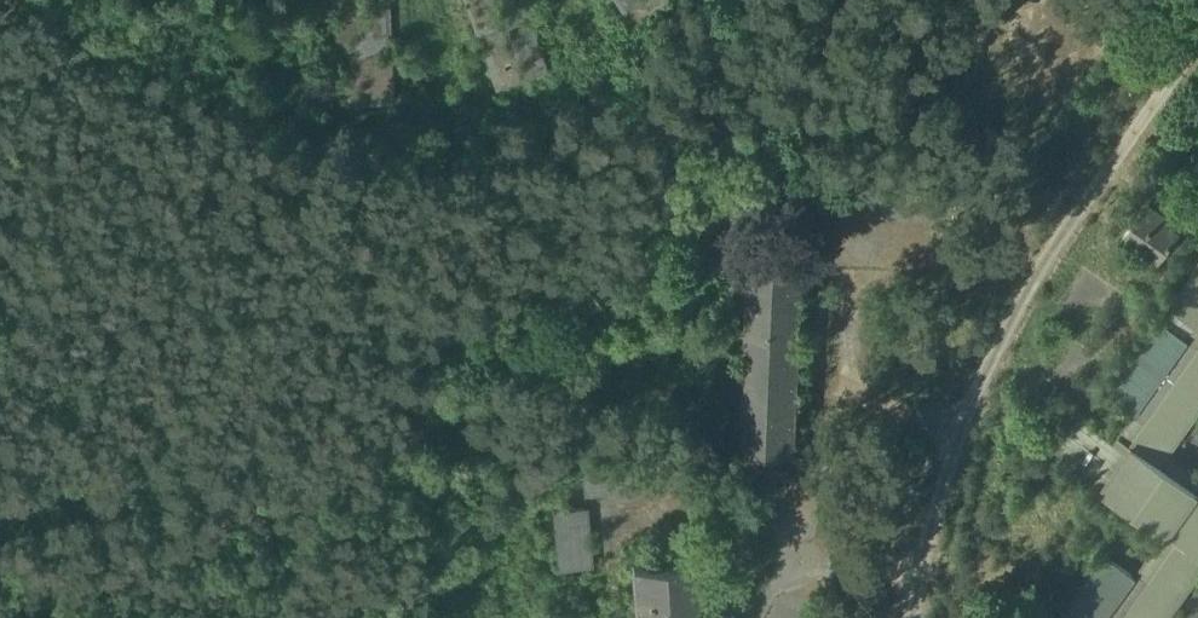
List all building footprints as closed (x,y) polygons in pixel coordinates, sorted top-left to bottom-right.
[(339,100),(389,97),(383,0),(334,0),(339,100)] [(521,0),(467,0),(497,83),(544,66),(521,0)] [(631,20),(661,0),(618,0),(631,20)] [(1123,233),(1156,263),(1182,235),(1148,204),(1123,233)] [(805,245),(753,243),(744,449),(795,452),(805,245)] [(1168,306),(1197,326),(1197,261),(1168,306)] [(1176,448),(1197,415),(1197,328),(1182,351),(1190,356),(1143,426),(1176,448)] [(1072,415),(1060,440),(1096,457),(1097,455),(1107,460),(1118,436),(1072,415)] [(1133,442),(1114,472),(1105,479),(1103,489),(1164,528),(1175,541),(1162,562),(1147,574),(1143,573),(1110,552),(1088,570),(1057,617),(1171,617),(1197,577),(1197,484),(1133,442)] [(681,450),(580,458),(583,490),(684,482),(681,450)] [(584,505),(552,508),(557,566),(589,563),(584,505)] [(631,560),(636,617),(699,617),(694,555),(631,560)]
